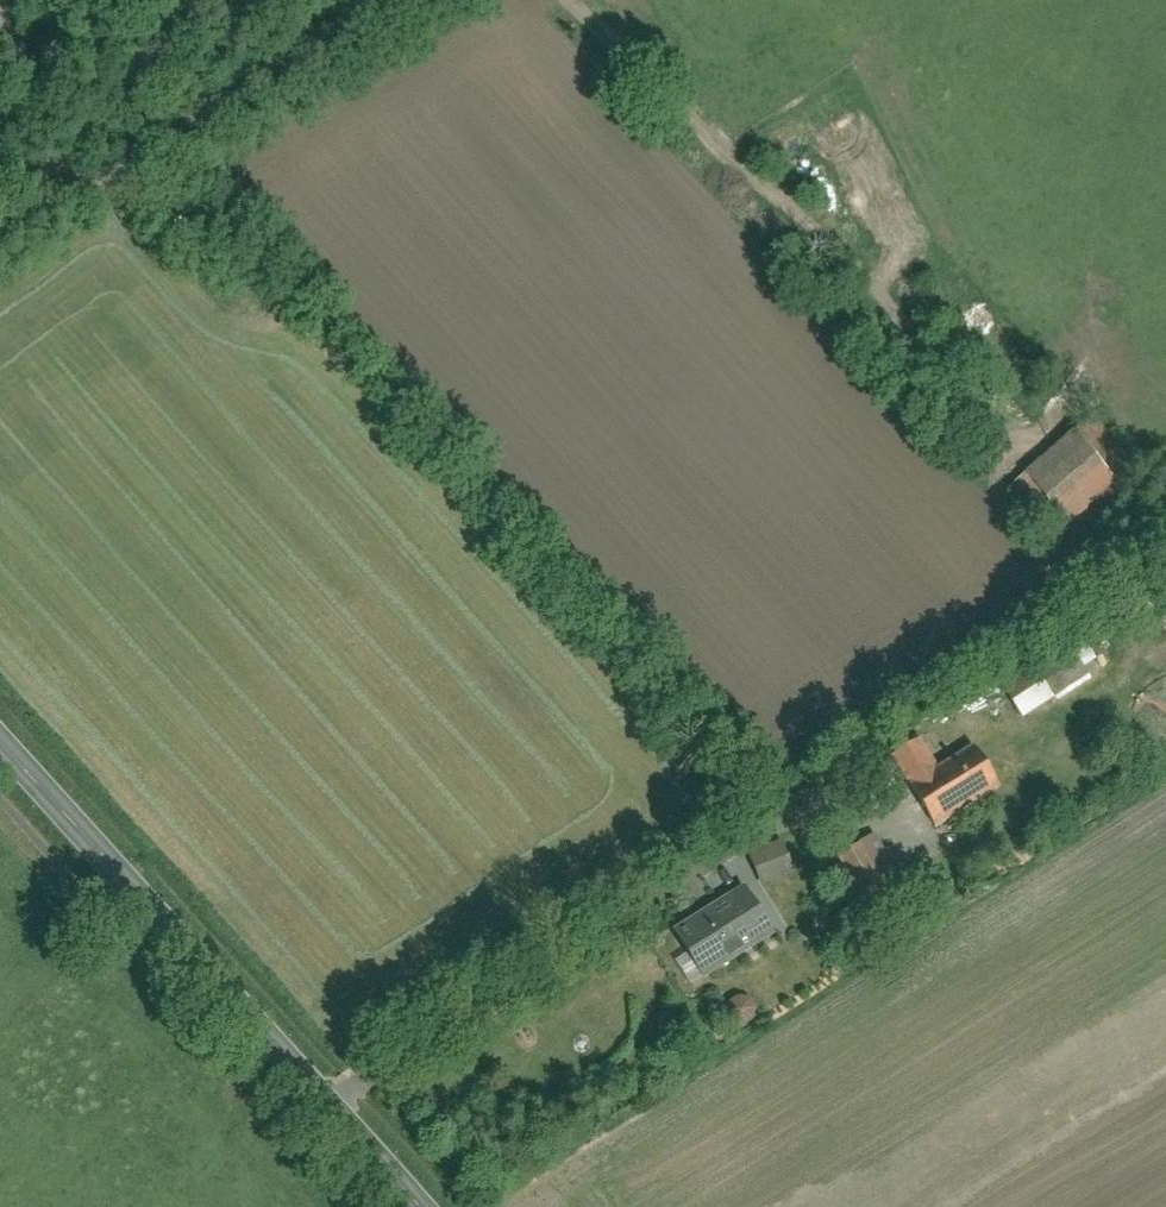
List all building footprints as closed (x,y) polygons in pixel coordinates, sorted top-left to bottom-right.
[(1081,434),(1030,475),(1070,524),(1121,483),(1081,434)] [(1070,524),(1030,475),(1011,490),(1051,540),(1070,524)] [(1089,652),(1054,670),(1066,695),(1102,677),(1089,652)] [(1055,701),(1044,684),(1014,704),(1024,720),(1055,701)] [(923,742),(894,760),(935,826),(997,788),(973,749),(940,770),(923,742)] [(912,905),(875,845),(833,871),(859,912),(868,907),(879,925),(912,905)] [(784,848),(754,860),(764,885),(794,873),(784,848)] [(743,888),(672,933),(703,980),(773,935),(743,888)] [(735,997),(737,1025),(764,1024),(762,996),(735,997)]
